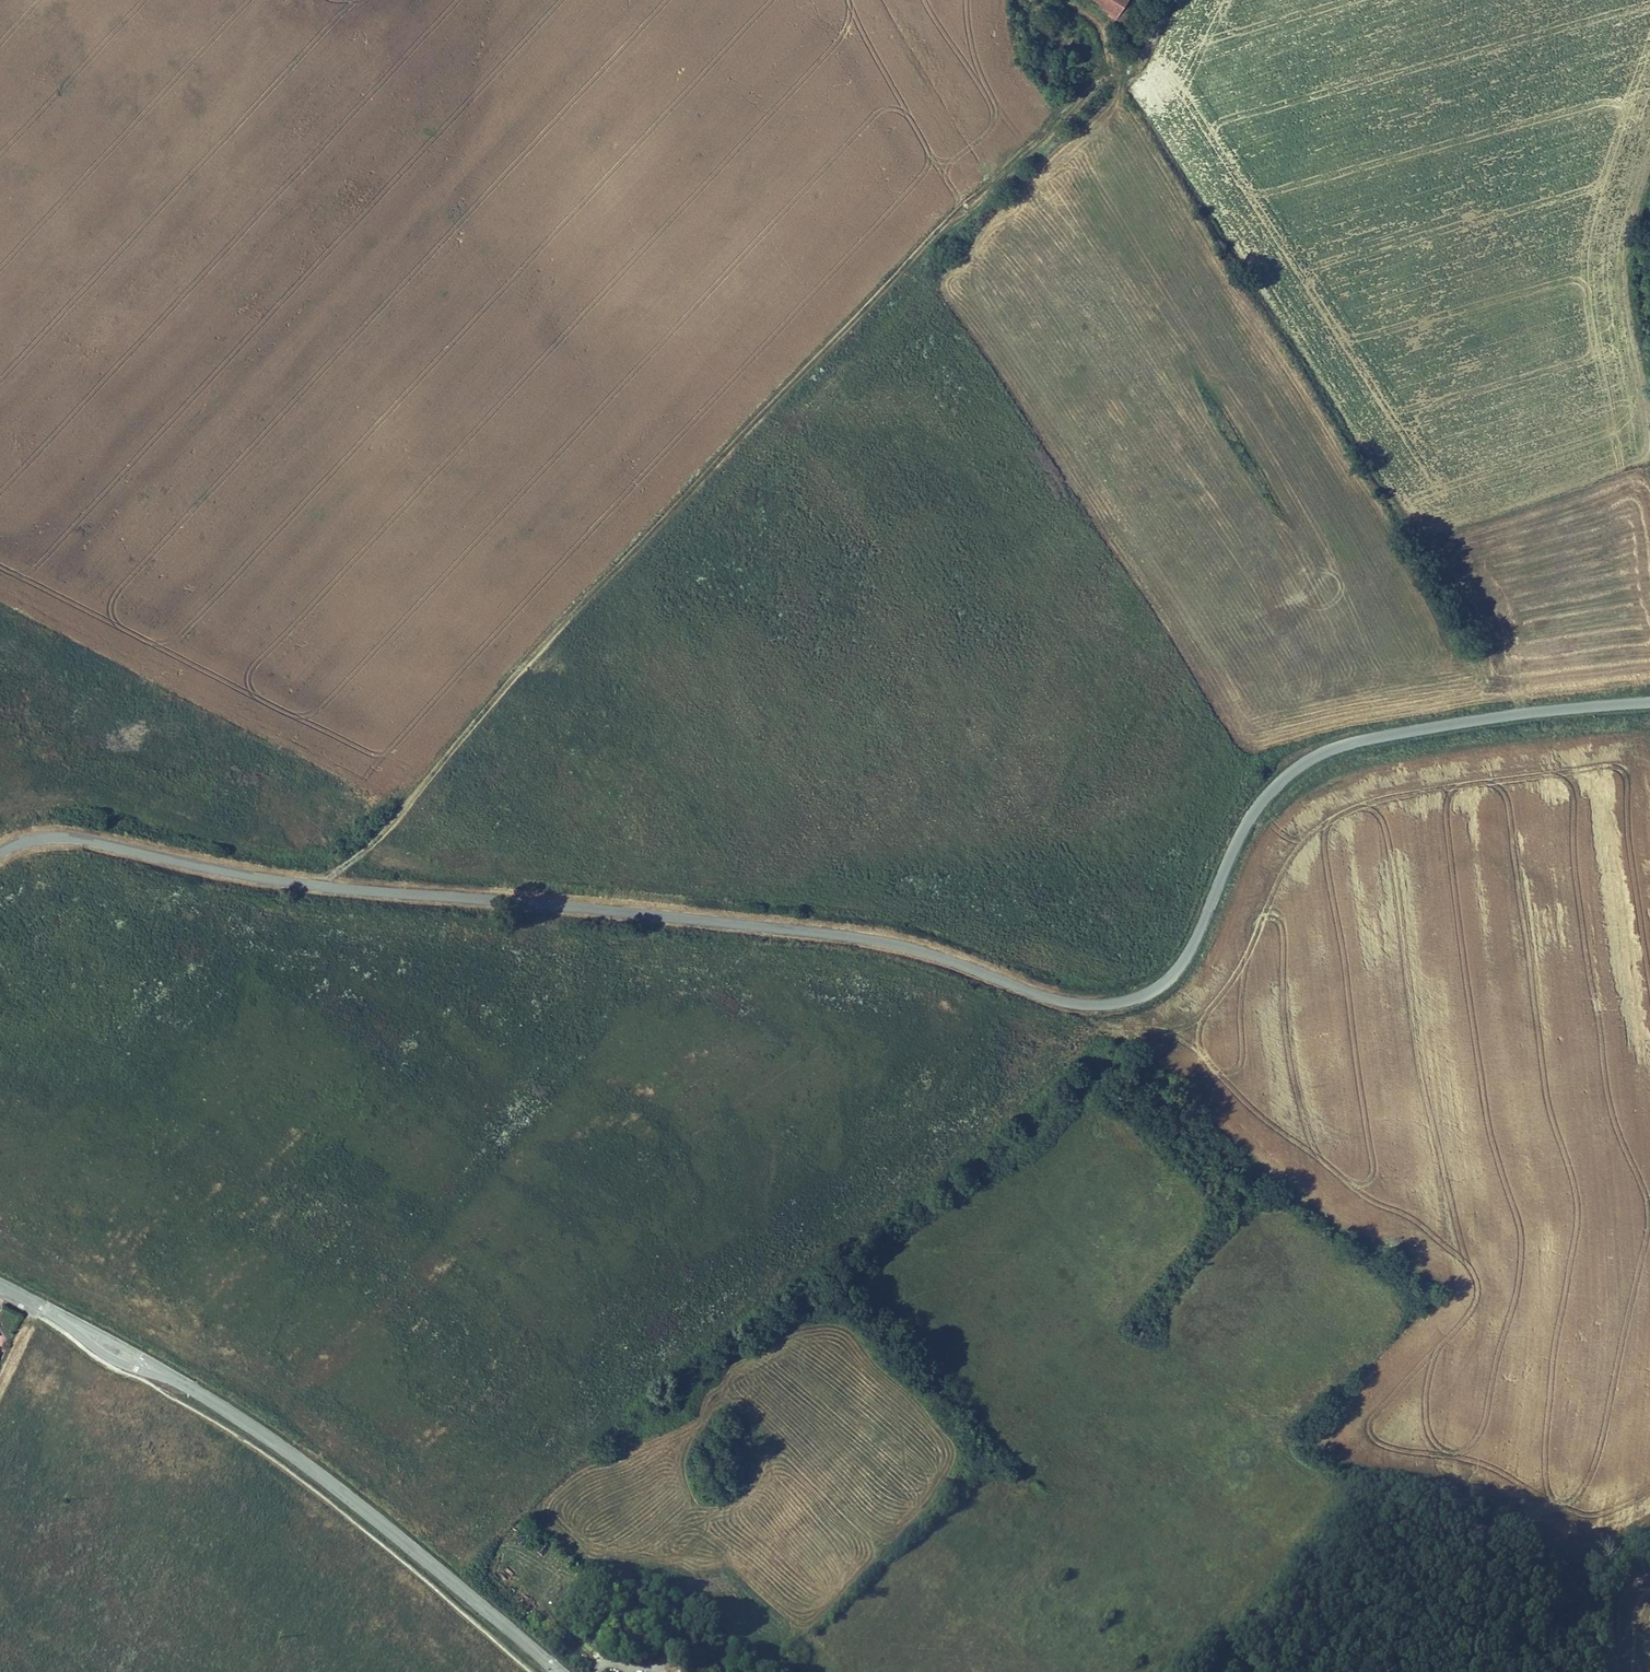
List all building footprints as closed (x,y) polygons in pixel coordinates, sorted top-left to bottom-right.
[(1138,27),(1146,14),(1135,6),(1139,0),(1097,0),(1138,27)] [(657,1664),(666,1671),(683,1671),(665,1656),(657,1664)]
